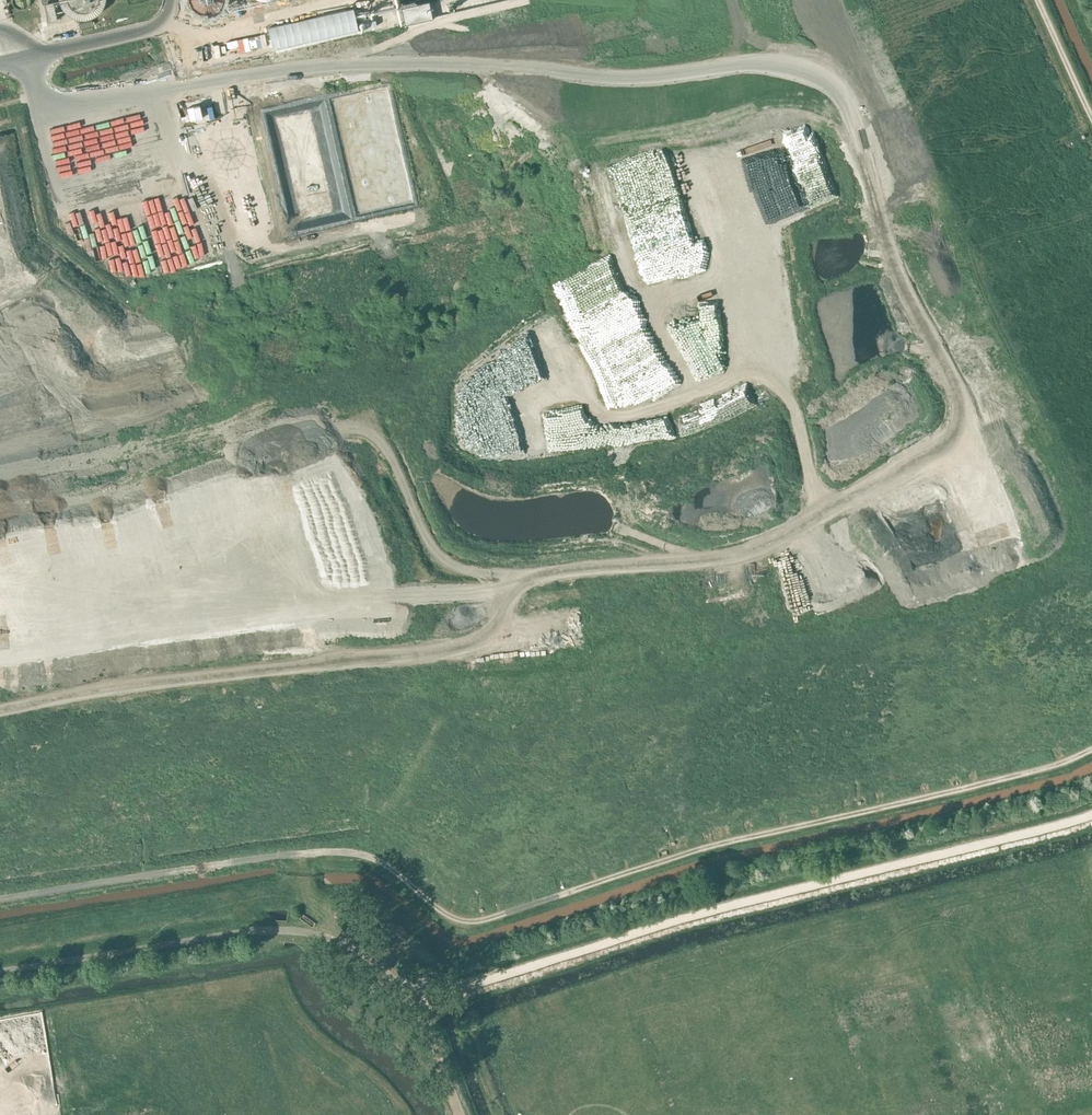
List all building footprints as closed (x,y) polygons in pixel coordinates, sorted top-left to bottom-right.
[(52,0),(41,0),(46,22),(57,20),(52,0)] [(428,1),(401,7),(401,8),(404,23),(404,26),(432,20),(432,17),(428,1)] [(596,355),(604,390),(627,385),(624,375),(609,379),(605,365),(612,363),(611,358),(616,356),(615,351),(596,355)]
